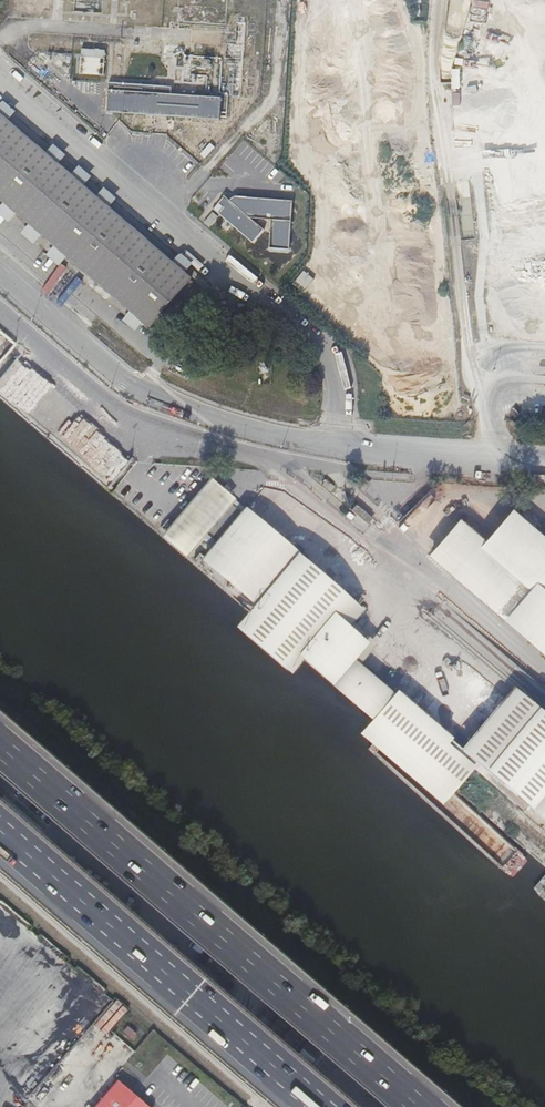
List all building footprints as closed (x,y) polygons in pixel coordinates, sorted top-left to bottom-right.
[(101,58),(78,56),(77,73),(100,74),(101,58)] [(104,111),(217,119),(218,97),(168,93),(169,86),(106,81),(104,111)] [(0,106),(0,114),(8,121),(14,114),(2,104),(0,106)] [(147,327),(190,277),(185,273),(172,263),(173,263),(110,208),(109,209),(96,198),(97,197),(8,121),(7,122),(0,115),(0,201),(147,327)] [(57,163),(65,155),(52,144),(45,152),(57,163)] [(208,144),(200,155),(205,159),(213,148),(208,144)] [(103,190),(97,197),(110,208),(116,201),(103,190)] [(287,253),(291,201),(232,197),(229,201),(223,196),(211,211),(252,243),(263,229),(249,218),(269,220),(267,252),(287,253)] [(110,208),(97,197),(96,198),(109,209),(110,208)] [(26,226),(19,234),(31,245),(38,238),(26,226)] [(57,267),(64,259),(51,248),(44,256),(57,267)] [(173,263),(185,273),(192,265),(180,254),(173,263)] [(185,273),(173,263),(172,263),(185,273)] [(70,294),(81,282),(76,277),(65,288),(70,294)] [(26,412),(44,390),(12,365),(0,381),(0,392),(26,412)] [(228,494),(211,479),(162,536),(179,551),(200,527),(218,544),(202,563),(252,605),(233,627),(285,672),(298,657),(367,719),(355,732),(437,802),(470,765),(443,741),(448,736),(393,688),(390,692),(349,658),(364,641),(344,625),(359,608),(296,554),(246,511),(242,515),(224,499),(228,494)] [(372,517),(356,504),(351,509),(367,523),(372,517)] [(508,506),(481,537),(456,515),(422,555),(542,658),(544,654),(544,538),(508,506)] [(524,672),(511,687),(544,716),(544,691),(524,672)] [(458,748),(473,761),(521,802),(544,823),(544,716),(511,687),(510,686),(458,748)] [(521,802),(473,761),(469,766),(517,808),(521,802)] [(102,1026),(107,1029),(125,1008),(117,1002),(112,1008),(115,1011),(102,1026)] [(127,1024),(121,1029),(130,1038),(135,1033),(127,1024)] [(94,1106),(147,1106),(116,1081),(94,1106)]
